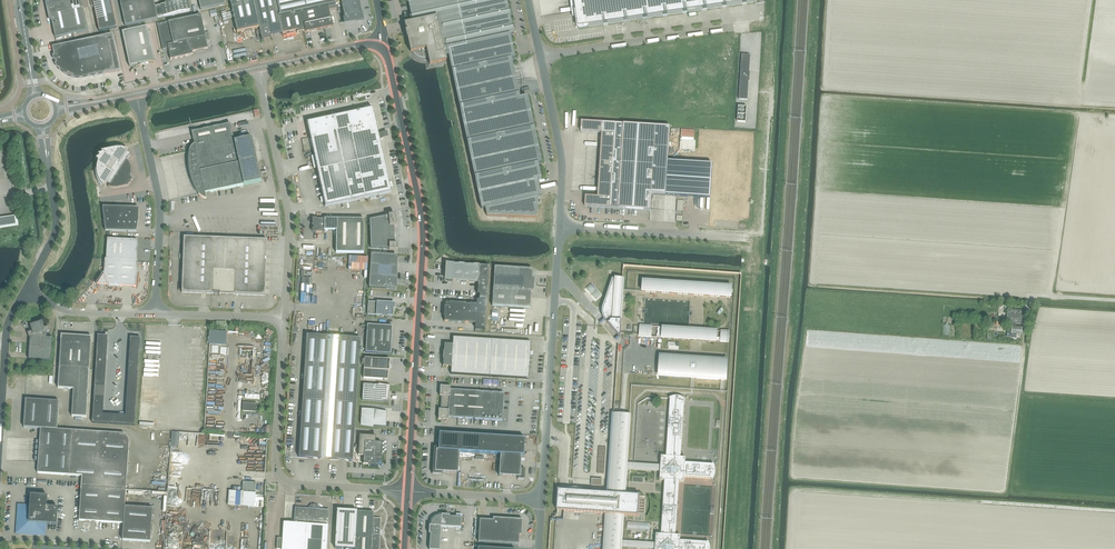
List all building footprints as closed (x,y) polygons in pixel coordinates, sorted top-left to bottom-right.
[(65,1),(72,34),(88,31),(81,0),(71,0),(65,1)] [(92,7),(94,7),(99,32),(117,28),(111,0),(90,0),(92,7)] [(139,12),(142,23),(158,19),(158,18),(155,7),(154,0),(137,0),(137,1),(139,12)] [(155,7),(158,18),(163,17),(190,11),(188,0),(165,0),(166,5),(161,6),(160,6),(155,7)] [(201,10),(225,5),(224,0),(198,0),(201,10)] [(259,28),(253,0),(230,0),(234,21),(237,33),(259,28)] [(262,40),(271,38),(271,36),(284,34),(280,17),(301,12),(328,7),(329,11),(337,9),(335,0),(253,0),(259,28),(262,40)] [(345,23),(356,20),(360,14),(357,0),(340,0),(345,23)] [(408,4),(411,15),(409,18),(412,19),(412,23),(404,24),(406,32),(405,32),(405,34),(406,34),(407,39),(410,53),(413,52),(414,53),(415,54),(416,55),(417,55),(417,56),(419,57),(420,57),(421,57),(423,58),(424,58),(426,58),(427,58),(428,58),(429,65),(446,61),(446,60),(448,57),(467,142),(481,209),(485,208),(487,216),(537,218),(538,197),(541,196),(538,181),(542,180),(538,164),(542,163),(527,96),(519,98),(516,82),(508,84),(504,65),(512,63),(511,60),(515,59),(510,35),(514,34),(513,30),(514,28),(512,26),(510,15),(511,12),(509,11),(506,0),(407,0),(406,2),(408,4)] [(578,28),(757,3),(757,0),(574,0),(578,28)] [(72,34),(65,1),(60,2),(57,3),(54,4),(54,3),(50,4),(51,6),(50,7),(48,8),(49,12),(51,18),(51,19),(51,21),(55,38),(72,34)] [(121,4),(123,15),(139,12),(137,1),(121,4)] [(328,7),(301,12),(306,31),(318,29),(318,30),(320,30),(326,29),(326,27),(332,25),(329,12),(329,11),(328,7)] [(139,12),(123,15),(125,26),(142,23),(139,12)] [(301,12),(280,17),(284,34),(296,31),(297,33),(306,31),(301,12)] [(201,15),(157,25),(162,49),(163,50),(168,49),(169,51),(170,60),(187,56),(193,55),(192,52),(208,48),(207,46),(206,40),(210,39),(208,32),(205,33),(203,26),(201,19),(201,15)] [(131,73),(132,72),(134,70),(135,69),(136,68),(137,67),(138,67),(139,66),(141,66),(142,65),(143,65),(145,64),(146,64),(147,64),(149,63),(149,62),(153,61),(153,63),(155,63),(147,27),(122,33),(129,67),(131,67),(134,70),(133,71),(132,71),(131,72),(131,73)] [(112,35),(52,47),(54,55),(54,56),(54,57),(54,58),(54,59),(55,59),(55,60),(55,61),(55,62),(55,63),(56,63),(56,64),(56,65),(57,65),(57,66),(57,67),(58,68),(58,69),(59,69),(59,70),(60,70),(60,71),(61,71),(61,72),(62,72),(62,73),(63,73),(63,74),(64,74),(64,75),(65,75),(66,75),(66,76),(67,76),(68,76),(68,77),(69,77),(70,77),(70,78),(71,78),(72,78),(73,78),(74,79),(75,79),(76,79),(77,79),(78,79),(79,79),(80,79),(81,79),(82,79),(83,79),(83,78),(84,78),(85,78),(86,78),(87,78),(88,77),(116,72),(120,71),(114,41),(112,35)] [(742,55),(739,100),(747,100),(749,81),(750,81),(750,72),(749,72),(750,55),(742,55)] [(747,107),(738,106),(737,122),(746,122),(747,107)] [(373,109),(333,117),(333,118),(326,119),(307,123),(325,207),(391,193),(390,188),(389,188),(388,184),(389,184),(379,139),(381,138),(380,136),(379,137),(373,109)] [(670,127),(625,124),(582,122),(582,132),(603,134),(598,198),(586,197),(586,207),(651,212),(652,195),(666,196),(711,199),(713,165),(668,162),(670,127)] [(230,124),(191,132),(194,145),(193,145),(192,146),(192,147),(191,148),(190,149),(190,150),(189,151),(189,152),(189,156),(188,160),(188,166),(189,171),(190,176),(192,183),(195,191),(198,195),(203,199),(206,199),(205,194),(243,186),(261,182),(252,138),(234,142),(233,137),(233,135),(232,135),(230,126),(231,126),(230,124)] [(104,188),(107,183),(110,185),(126,160),(130,155),(127,153),(128,151),(126,150),(125,149),(123,149),(121,149),(119,149),(118,149),(116,149),(114,149),(110,150),(101,152),(102,152),(102,154),(98,155),(99,155),(100,157),(96,159),(96,160),(97,159),(99,162),(98,165),(97,167),(97,170),(97,172),(97,174),(97,176),(98,178),(98,180),(99,181),(100,183),(101,185),(103,186),(104,188)] [(126,160),(110,185),(109,188),(110,188),(111,188),(112,189),(113,189),(114,189),(115,189),(116,189),(117,188),(118,188),(129,186),(129,185),(128,185),(128,184),(131,183),(130,182),(133,180),(132,180),(130,177),(130,176),(131,176),(131,175),(131,174),(131,173),(131,172),(131,171),(131,170),(131,169),(131,168),(130,166),(130,165),(129,164),(129,163),(128,162),(127,161),(126,160)] [(104,219),(105,219),(105,225),(105,231),(136,232),(138,221),(138,220),(138,218),(139,208),(110,207),(110,210),(103,210),(104,219)] [(394,226),(396,226),(396,221),(395,221),(394,215),(388,216),(370,220),(371,248),(389,249),(389,250),(396,250),(396,247),(397,247),(397,244),(395,244),(395,238),(394,226)] [(336,231),(336,252),(336,253),(364,254),(364,220),(324,219),(316,219),(316,220),(313,219),(313,224),(312,224),(312,225),(312,226),(312,227),(313,227),(314,227),(314,228),(313,228),(313,229),(313,233),(324,233),(324,231),(336,231)] [(213,293),(219,293),(219,294),(265,296),(267,241),(184,237),(182,293),(213,294),(213,293)] [(102,278),(97,286),(108,287),(107,285),(136,287),(137,262),(136,261),(138,241),(107,239),(106,260),(105,260),(104,279),(102,278)] [(371,255),(369,288),(395,290),(397,256),(371,255)] [(477,305),(446,303),(445,310),(443,310),(443,309),(443,315),(444,315),(444,318),(445,318),(444,322),(475,323),(475,329),(485,329),(489,267),(448,264),(448,271),(446,271),(446,270),(445,270),(445,276),(447,276),(447,281),(478,283),(477,305)] [(531,292),(534,289),(534,281),(532,279),(532,269),(495,267),(492,306),(530,308),(529,308),(530,303),(530,302),(530,298),(531,298),(531,292)] [(642,292),(642,293),(732,299),(733,287),(727,287),(727,283),(721,283),(721,286),(711,286),(711,282),(705,282),(705,285),(695,285),(695,281),(689,281),(689,284),(678,284),(679,280),(673,280),(673,283),(662,283),(663,279),(657,279),(657,282),(652,282),(652,278),(643,278),(642,292)] [(612,280),(603,307),(603,308),(602,309),(602,310),(602,311),(602,312),(602,313),(602,314),(602,315),(602,316),(602,317),(603,318),(603,319),(604,320),(621,338),(621,337),(622,321),(620,321),(622,291),(622,281),(612,280)] [(368,302),(367,317),(393,319),(394,303),(368,302)] [(1016,324),(1022,324),(1024,311),(1008,309),(1007,323),(1008,323),(1016,324)] [(30,337),(30,338),(30,342),(29,354),(29,358),(28,359),(51,361),(52,338),(46,338),(45,335),(48,334),(45,335),(45,333),(50,331),(48,327),(43,329),(42,323),(31,327),(33,332),(28,333),(28,334),(28,333),(29,337),(30,337)] [(1008,323),(1006,337),(1011,337),(1011,338),(1017,339),(1017,334),(1021,335),(1022,328),(1016,327),(1016,324),(1008,323)] [(377,353),(390,354),(391,345),(391,343),(392,332),(392,327),(377,326),(372,326),(373,325),(370,325),(370,326),(369,326),(369,325),(367,325),(365,353),(377,353)] [(639,326),(638,337),(651,338),(652,327),(639,326)] [(658,327),(657,338),(727,343),(728,332),(658,327)] [(98,335),(92,423),(135,426),(141,338),(139,338),(139,339),(131,338),(130,344),(125,416),(103,414),(107,342),(107,337),(99,336),(98,335)] [(306,335),(299,458),(330,460),(338,337),(306,335)] [(72,417),(86,418),(91,338),(61,336),(58,388),(73,389),(72,417)] [(338,337),(330,460),(347,461),(353,461),(353,449),(358,450),(358,455),(364,456),(363,464),(370,465),(369,466),(378,466),(380,468),(383,466),(381,464),(382,455),(382,454),(381,455),(381,443),(375,442),(376,436),(359,435),(358,447),(353,447),(360,339),(338,337)] [(453,343),(453,345),(444,344),(444,351),(443,351),(443,360),(443,367),(452,367),(451,369),(452,369),(451,373),(451,374),(490,377),(489,377),(490,377),(529,379),(529,378),(528,378),(529,374),(530,350),(530,349),(530,344),(531,344),(531,343),(519,342),(515,342),(509,341),(509,342),(505,341),(492,340),(492,339),(492,340),(479,339),(479,340),(475,339),(469,339),(465,339),(465,338),(453,338),(453,339),(453,343)] [(661,356),(659,376),(726,380),(727,361),(661,356)] [(365,358),(363,378),(388,380),(388,371),(389,371),(390,367),(389,367),(389,364),(390,364),(390,360),(385,359),(385,360),(365,358)] [(378,386),(363,385),(362,401),(387,402),(388,402),(388,399),(387,399),(388,395),(388,394),(388,386),(378,385),(378,386)] [(439,410),(438,420),(444,420),(445,422),(444,422),(445,422),(448,421),(448,420),(448,418),(449,417),(453,418),(503,421),(504,393),(478,392),(474,392),(450,390),(450,387),(440,386),(440,396),(441,397),(440,410),(439,410)] [(558,511),(608,514),(605,548),(621,548),(621,546),(656,548),(711,548),(711,543),(681,541),(681,536),(676,536),(680,482),(685,482),(685,477),(716,479),(717,465),(686,463),(686,458),(681,458),(685,400),(685,397),(671,396),(671,399),(667,457),(662,457),(661,466),(627,464),(630,416),(625,416),(620,416),(614,415),(609,494),(578,492),(578,490),(577,490),(575,489),(574,489),(572,488),(570,488),(569,488),(567,488),(565,489),(564,489),(563,489),(563,491),(559,491),(558,511)] [(40,429),(37,473),(82,476),(79,521),(86,521),(123,524),(122,540),(150,542),(152,509),(125,507),(129,440),(124,434),(87,432),(57,430),(59,402),(25,400),(24,428),(40,429)] [(243,402),(242,411),(256,412),(256,403),(243,402)] [(378,411),(376,410),(362,410),(361,425),(374,426),(386,427),(387,412),(380,411),(379,411),(378,411)] [(518,479),(524,480),(525,469),(521,469),(522,456),(524,456),(525,439),(439,433),(438,447),(434,447),(432,474),(441,475),(441,472),(458,473),(459,452),(500,454),(499,476),(518,477),(518,479)] [(598,459),(597,473),(604,474),(606,447),(602,447),(601,459),(598,459)] [(229,493),(228,505),(254,507),(255,495),(256,484),(242,483),(242,494),(229,493)] [(56,525),(57,508),(46,507),(47,496),(30,495),(30,506),(24,506),(18,511),(17,522),(17,528),(22,533),(39,535),(45,529),(45,524),(56,525)] [(295,508),(294,523),(283,523),(282,539),(277,538),(277,548),(326,548),(329,510),(318,509),(318,508),(310,508),(310,509),(295,508)] [(335,548),(383,548),(385,510),(374,509),(373,513),(337,511),(335,548)] [(431,526),(429,526),(429,534),(430,534),(429,548),(440,548),(441,527),(461,528),(462,518),(450,517),(450,516),(441,515),(441,517),(440,517),(438,517),(436,518),(435,519),(434,520),(432,521),(432,523),(431,524),(431,526)] [(493,518),(493,520),(480,520),(478,542),(519,545),(519,543),(519,539),(519,535),(522,536),(523,520),(493,518)]
